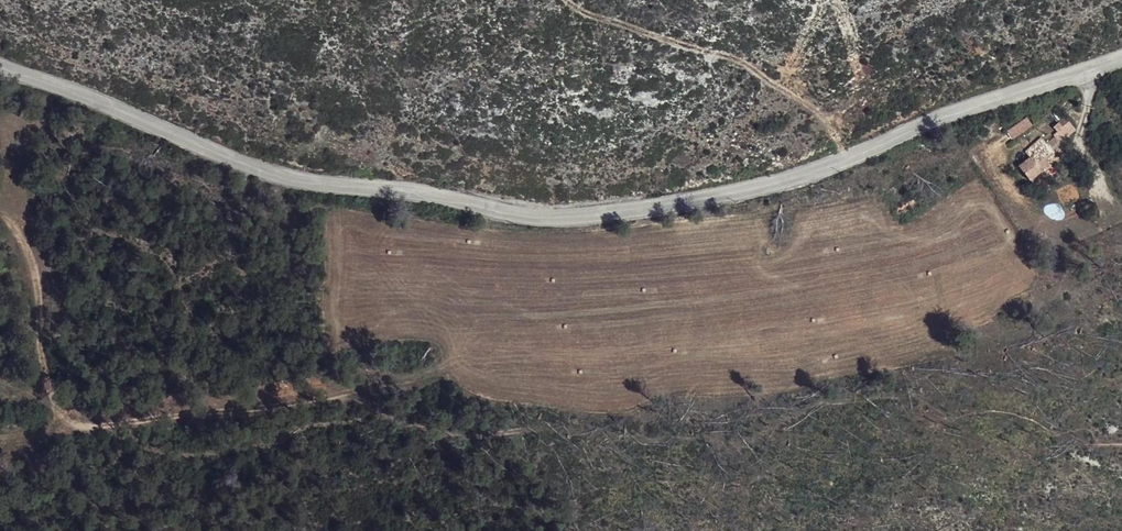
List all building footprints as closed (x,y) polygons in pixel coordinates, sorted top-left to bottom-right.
[(1027,116),(1007,130),(1013,139),(1033,125),(1027,116)] [(1040,138),(1025,149),(1029,155),(1039,168),(1046,163),(1045,156),(1066,143),(1065,136),(1073,132),(1066,119),(1055,128),(1050,131),(1054,140),(1045,144),(1040,138)] [(1029,155),(1018,162),(1028,177),(1039,168),(1029,155)]
